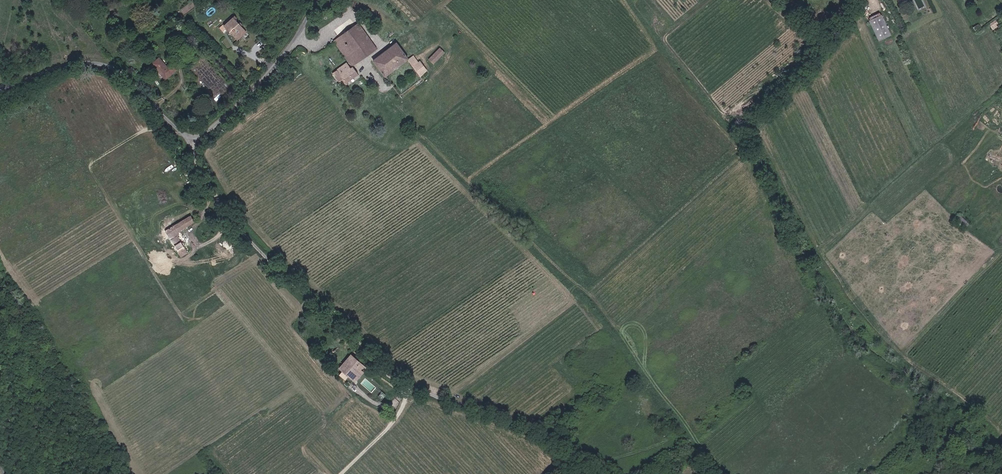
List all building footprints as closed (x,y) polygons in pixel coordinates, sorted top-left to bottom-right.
[(890,34),(880,14),(869,20),(878,40),(890,34)] [(234,16),(225,24),(239,40),(247,33),(234,16)] [(999,26),(995,20),(990,24),(993,29),(999,26)] [(359,21),(335,39),(352,61),(355,65),(379,47),(359,21)] [(464,39),(460,35),(455,40),(459,44),(464,39)] [(192,42),(187,47),(192,53),(198,47),(195,44),(194,44),(192,42)] [(375,62),(381,69),(387,76),(409,59),(398,44),(375,62)] [(433,64),(444,53),(440,49),(429,60),(433,64)] [(409,60),(415,67),(420,63),(414,56),(409,60)] [(160,57),(154,63),(166,79),(178,69),(172,63),(168,66),(160,57)] [(415,67),(422,76),(428,72),(421,62),(420,63),(415,67)] [(353,68),(349,63),(334,74),(343,88),(348,84),(347,82),(359,74),(355,67),(353,68)] [(166,230),(183,257),(190,253),(179,235),(178,233),(181,231),(196,221),(192,215),(166,230)] [(367,367),(353,355),(340,369),(354,382),(367,367)]
